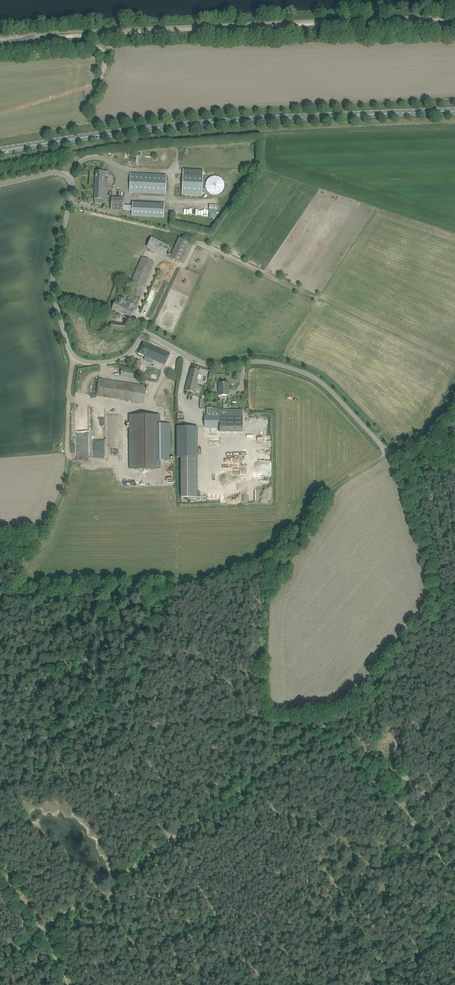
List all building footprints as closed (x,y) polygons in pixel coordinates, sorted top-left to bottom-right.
[(184,175),(183,195),(202,196),(203,176),(203,171),(203,170),(184,169),(184,175)] [(108,171),(96,171),(94,203),(100,203),(100,199),(107,200),(108,181),(105,181),(106,175),(107,175),(108,171)] [(165,194),(166,175),(131,173),(130,193),(165,194)] [(208,180),(206,183),(206,186),(206,189),(208,192),(210,194),(214,195),(217,195),(220,194),(222,192),(224,189),(224,186),(224,182),(222,180),(220,177),(217,176),(213,176),(210,178),(208,180)] [(132,215),(164,217),(165,204),(133,202),(133,206),(124,205),(124,198),(112,197),(112,210),(132,210),(132,215)] [(214,217),(216,218),(216,212),(219,212),(219,205),(209,204),(209,216),(214,217)] [(165,255),(170,246),(151,237),(147,246),(165,255)] [(193,244),(180,238),(170,257),(184,264),(193,244)] [(115,301),(114,304),(112,309),(131,318),(142,295),(140,294),(154,262),(142,257),(130,284),(135,286),(133,290),(127,301),(124,300),(121,299),(119,303),(115,301)] [(126,324),(111,322),(110,329),(125,330),(126,324)] [(145,342),(140,353),(144,355),(148,357),(153,359),(154,360),(165,365),(165,364),(167,361),(168,358),(170,353),(145,342)] [(137,370),(127,369),(122,368),(121,376),(136,378),(137,370)] [(189,377),(187,382),(197,384),(198,379),(201,380),(202,375),(199,374),(199,370),(191,369),(189,377)] [(144,403),(146,384),(142,384),(142,385),(125,383),(99,379),(96,396),(144,403)] [(187,382),(185,391),(190,392),(195,393),(197,384),(187,382)] [(229,396),(228,388),(228,383),(218,383),(219,396),(229,396)] [(243,410),(217,410),(217,408),(213,408),(207,408),(207,416),(205,416),(205,426),(220,426),(220,433),(242,433),(243,410)] [(160,469),(160,460),(171,460),(171,423),(160,422),(160,415),(131,415),(131,470),(160,469)] [(177,457),(181,457),(181,497),(198,497),(198,457),(198,427),(177,426),(177,457)]
